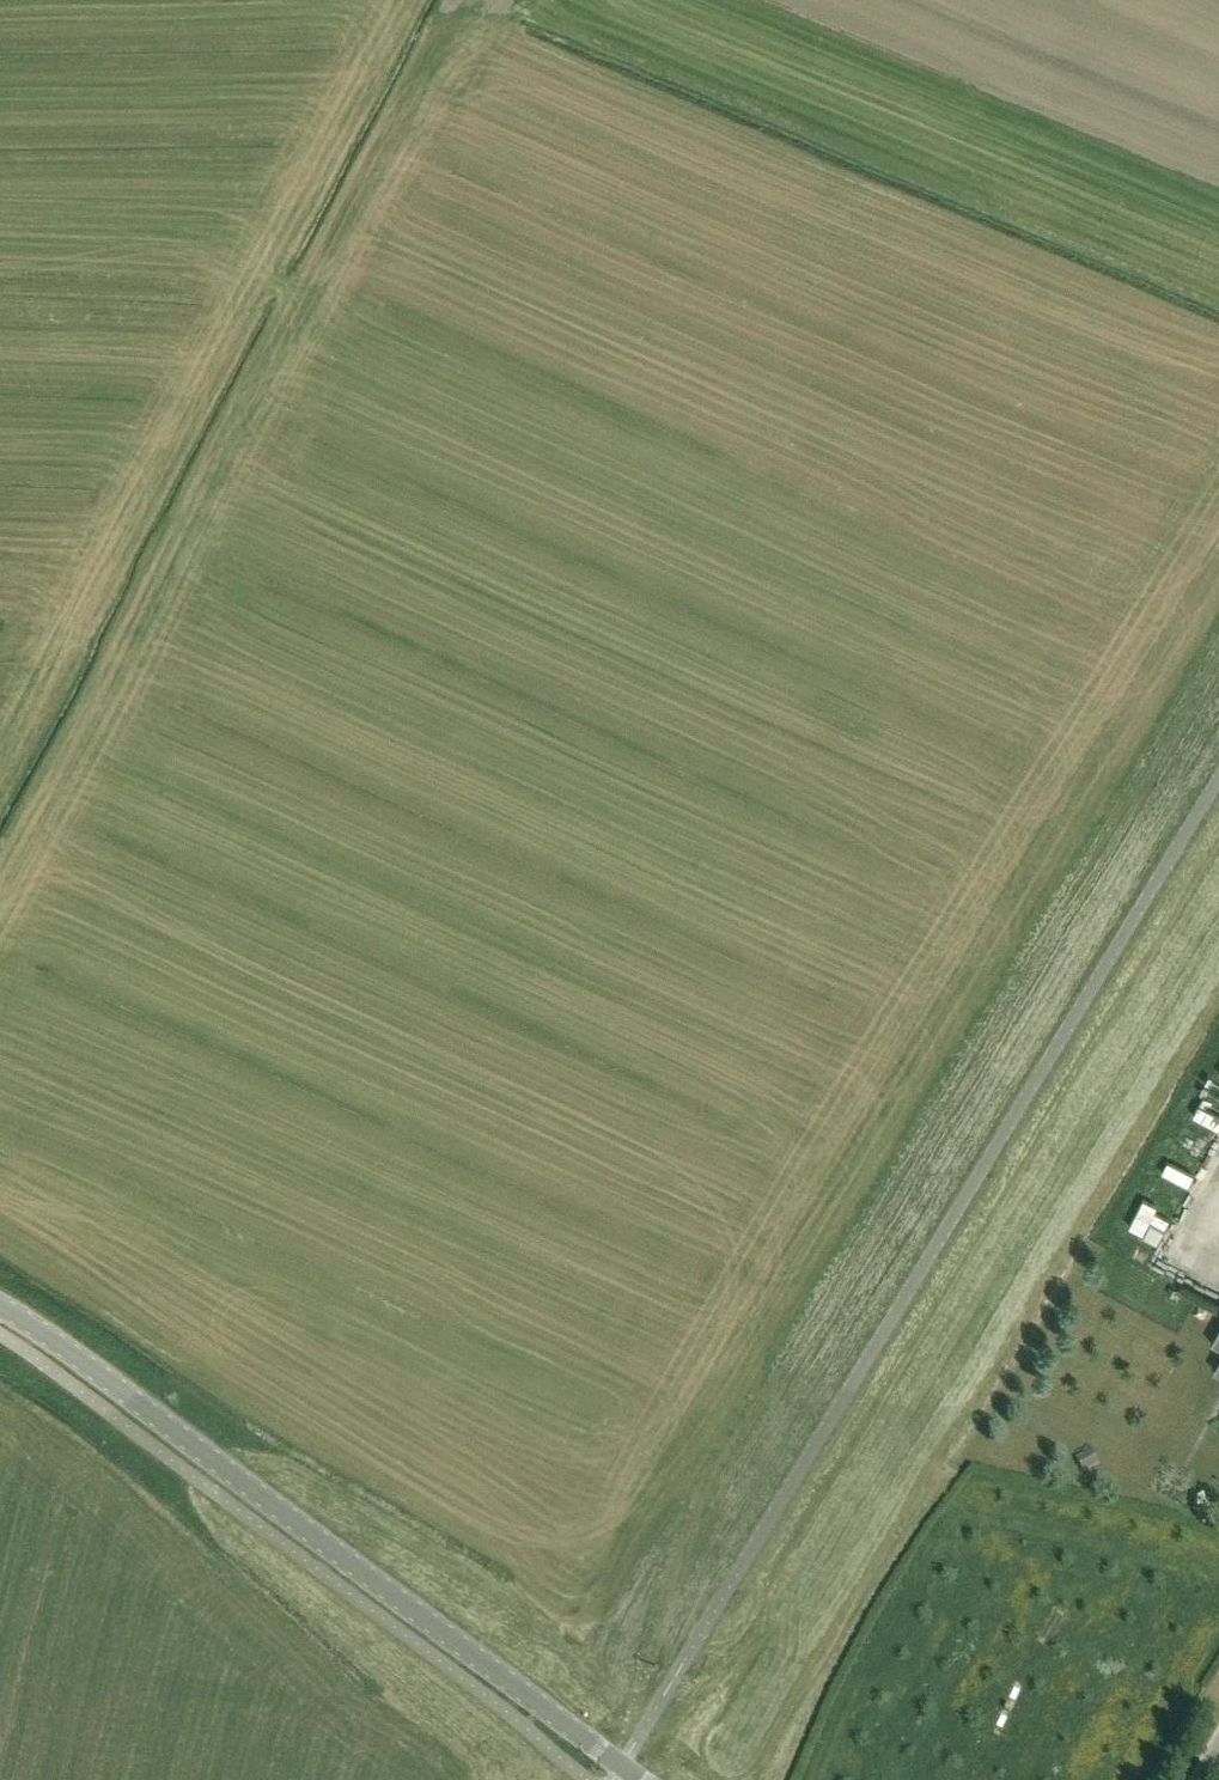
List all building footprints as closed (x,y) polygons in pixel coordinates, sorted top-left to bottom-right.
[(1211,1343),(1218,1349),(1218,1328),(1211,1343)] [(1077,1459),(1084,1472),(1098,1465),(1089,1447),(1081,1451),(1084,1456),(1077,1459)]
